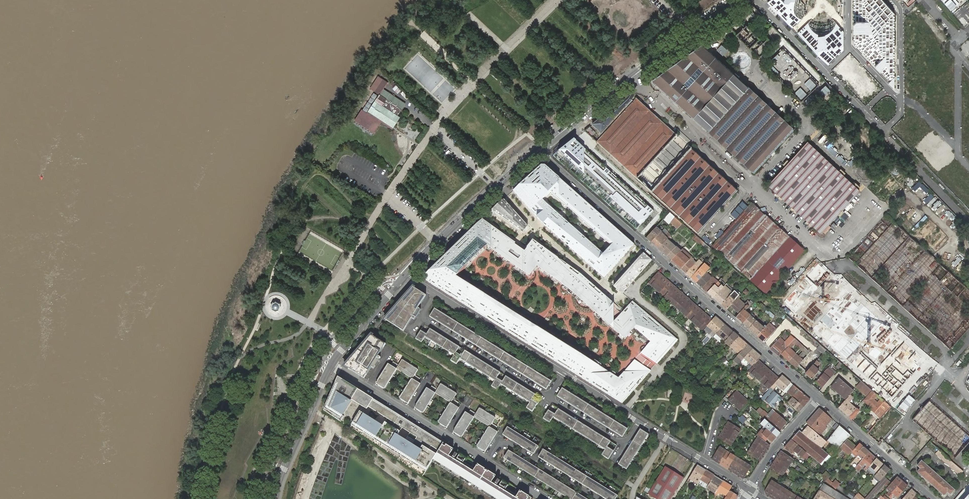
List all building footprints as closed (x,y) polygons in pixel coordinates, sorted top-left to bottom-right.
[(767,2),(792,27),(807,13),(806,11),(806,9),(806,6),(807,3),(808,0),(770,0),(767,2)] [(836,2),(837,6),(837,9),(836,12),(844,20),(844,0),(835,0),(836,2)] [(851,44),(897,91),(897,16),(883,0),(851,0),(851,44)] [(770,28),(772,26),(754,6),(727,25),(737,34),(736,35),(750,48),(759,38),(747,26),(759,17),(762,20),(761,21),(767,26),(767,25),(770,28)] [(811,20),(797,33),(828,65),(844,50),(844,32),(833,19),(830,21),(828,22),(826,23),(823,23),(821,24),(818,23),(815,22),(813,21),(811,20)] [(782,36),(772,26),(770,28),(759,38),(750,48),(759,58),(776,41),(782,36)] [(709,51),(701,44),(652,79),(693,119),(734,74),(712,54),(715,52),(712,49),(709,51)] [(798,73),(791,65),(782,73),(790,81),(798,73)] [(380,93),(384,87),(388,81),(379,74),(370,87),(380,93)] [(734,74),(693,119),(701,125),(709,132),(749,88),(741,80),(734,74)] [(817,85),(810,79),(805,84),(811,91),(817,85)] [(387,89),(399,94),(402,86),(390,81),(387,89)] [(830,91),(826,86),(819,92),(824,97),(830,91)] [(382,120),(393,128),(401,115),(399,114),(406,102),(384,87),(380,93),(368,111),(382,120)] [(793,129),(749,88),(709,132),(753,173),(793,129)] [(807,94),(800,88),(795,93),(801,100),(807,94)] [(631,93),(591,124),(601,133),(634,95),(631,93)] [(810,94),(804,102),(808,104),(813,96),(810,94)] [(636,97),(597,143),(652,189),(658,183),(646,173),(656,161),(672,174),(654,194),(701,234),(740,189),(684,141),(676,150),(670,145),(679,134),(636,97)] [(382,120),(368,111),(362,107),(355,119),(374,131),(382,120)] [(589,127),(584,131),(585,131),(591,136),(591,137),(596,133),(589,127)] [(825,142),(828,134),(824,132),(820,140),(825,142)] [(654,211),(574,139),(553,156),(637,230),(654,211)] [(775,177),(768,185),(821,233),(860,191),(808,141),(775,177)] [(836,156),(840,152),(832,146),(829,150),(836,156)] [(845,164),(848,161),(841,155),(838,159),(845,164)] [(604,278),(634,244),(545,165),(542,165),(513,191),(523,202),(541,222),(546,226),(568,246),(599,273),(604,278)] [(492,210),(523,232),(527,226),(516,213),(504,199),(492,210)] [(752,203),(712,246),(765,294),(804,251),(752,203)] [(675,217),(670,212),(664,219),(665,220),(666,219),(667,220),(666,221),(669,224),(671,222),(675,217)] [(682,223),(675,217),(671,222),(678,228),(682,223)] [(482,219),(468,233),(487,247),(530,277),(537,267),(601,318),(614,303),(603,294),(599,290),(587,280),(582,275),(552,254),(533,240),(526,250),(510,239),(490,225),(482,219)] [(658,228),(656,227),(646,238),(651,243),(661,232),(662,231),(658,228)] [(661,232),(651,243),(658,249),(668,239),(668,238),(671,235),(667,232),(664,235),(661,232)] [(468,233),(450,251),(448,252),(437,263),(427,273),(426,274),(426,281),(439,289),(455,299),(488,320),(549,358),(578,376),(622,404),(634,390),(651,371),(635,360),(619,379),(456,277),(465,267),(487,247),(468,233)] [(702,241),(697,236),(694,240),(699,245),(702,241)] [(676,251),(674,249),(676,247),(674,245),(670,242),(668,239),(658,249),(667,256),(671,261),(678,253),(682,249),(684,247),(682,245),(676,251)] [(682,249),(678,253),(671,261),(681,269),(691,257),(692,257),(689,255),(686,252),(682,249)] [(624,273),(613,286),(621,294),(652,260),(643,252),(624,273)] [(686,273),(696,262),(695,262),(693,259),(691,257),(681,269),(686,273)] [(807,264),(812,268),(817,261),(812,257),(807,264)] [(698,261),(696,262),(686,273),(691,278),(701,267),(702,266),(703,265),(699,262),(700,261),(698,260),(698,261)] [(706,272),(710,269),(709,268),(708,269),(706,270),(702,266),(701,267),(691,278),(696,283),(705,274),(706,272)] [(701,327),(704,329),(712,319),(709,316),(708,317),(704,314),(701,311),(702,310),(699,307),(695,304),(694,305),(691,302),(687,299),(688,298),(686,295),(683,293),(682,294),(678,291),(675,288),(676,287),(672,284),(668,280),(668,281),(664,278),(660,275),(661,274),(658,271),(649,281),(652,284),(650,286),(654,289),(659,293),(661,291),(663,293),(666,296),(664,298),(669,302),(673,305),(675,303),(677,305),(679,308),(678,310),(681,313),(686,317),(688,315),(690,317),(693,319),(691,321),(695,325),(699,329),(701,327)] [(711,277),(706,272),(705,274),(696,283),(702,288),(709,280),(710,279),(710,278),(711,277)] [(742,276),(737,272),(732,278),(733,279),(734,278),(736,280),(735,281),(736,281),(742,276)] [(713,281),(710,279),(709,280),(702,288),(707,292),(715,285),(716,283),(717,282),(715,281),(714,280),(713,281)] [(713,298),(723,287),(721,285),(720,286),(716,283),(715,285),(707,292),(713,298)] [(414,287),(413,288),(400,302),(400,303),(397,305),(396,307),(387,317),(385,320),(403,331),(406,327),(411,318),(414,320),(415,319),(420,310),(418,308),(426,295),(414,287)] [(730,293),(723,287),(713,298),(722,305),(733,292),(735,290),(736,289),(736,288),(735,287),(734,289),(733,288),(730,291),(731,292),(730,293)] [(730,305),(738,297),(733,292),(722,305),(727,310),(730,305)] [(741,297),(739,296),(738,297),(730,305),(734,309),(735,310),(739,313),(746,306),(747,305),(750,302),(748,301),(745,305),(742,302),(741,302),(739,299),(741,297)] [(278,298),(272,299),(269,303),(269,309),(273,313),(279,314),(283,311),(285,305),(283,300),(278,298)] [(749,307),(753,302),(751,300),(750,302),(747,305),(746,306),(739,313),(736,317),(742,323),(750,315),(745,310),(746,310),(749,307)] [(623,311),(610,326),(625,338),(635,329),(650,342),(641,353),(657,364),(677,340),(633,301),(627,307),(623,311)] [(614,303),(601,318),(610,326),(623,311),(614,303)] [(581,319),(585,310),(578,307),(574,316),(581,319)] [(474,333),(434,308),(429,317),(469,341),(546,390),(551,381),(474,333)] [(767,309),(765,312),(772,319),(775,316),(767,309)] [(753,318),(750,315),(742,323),(749,329),(756,320),(754,319),(753,318)] [(724,324),(716,316),(707,326),(716,334),(724,324)] [(787,316),(785,319),(793,326),(795,323),(787,316)] [(766,326),(769,323),(767,322),(765,325),(763,327),(759,323),(756,320),(749,329),(757,336),(766,326)] [(764,343),(776,329),(769,323),(766,326),(757,336),(764,343)] [(733,332),(724,324),(716,334),(718,336),(722,340),(725,342),(733,332)] [(707,326),(704,329),(713,337),(713,336),(716,334),(707,326)] [(532,412),(537,403),(532,400),(535,394),(506,376),(502,381),(497,378),(500,372),(465,351),(461,356),(456,352),(459,347),(430,329),(426,334),(420,331),(416,339),(422,342),(425,337),(454,355),(450,360),(456,364),(460,359),(495,381),(491,386),(497,390),(501,384),(530,403),(526,408),(532,412)] [(733,332),(725,342),(730,346),(738,336),(733,332)] [(866,374),(889,395),(914,368),(915,357),(920,362),(922,358),(918,354),(915,354),(911,356),(913,352),(910,346),(903,343),(904,338),(892,333),(890,335),(885,334),(887,337),(889,337),(884,340),(885,343),(884,347),(885,347),(883,349),(885,353),(880,355),(875,359),(877,362),(873,367),(872,371),(866,374)] [(718,336),(716,334),(713,336),(717,340),(722,344),(725,342),(722,340),(718,336)] [(345,366),(364,378),(371,366),(374,368),(379,360),(381,357),(378,355),(385,343),(372,335),(357,351),(345,366)] [(738,336),(730,346),(732,348),(735,351),(738,354),(747,344),(738,336)] [(790,343),(795,338),(792,336),(784,345),(785,346),(784,348),(777,342),(777,341),(771,348),(779,356),(781,354),(787,346),(790,343)] [(803,346),(798,342),(795,338),(790,343),(787,346),(788,347),(781,354),(789,361),(796,354),(789,348),(793,345),(794,344),(800,349),(802,348),(803,346)] [(741,356),(744,359),(752,349),(747,344),(738,354),(733,360),(736,363),(741,356)] [(820,345),(817,348),(823,353),(826,350),(820,345)] [(807,356),(810,352),(803,346),(802,348),(800,349),(803,352),(798,357),(796,354),(789,361),(796,368),(799,365),(803,361),(800,358),(804,353),(807,356)] [(749,363),(752,366),(754,364),(761,356),(752,349),(744,359),(746,361),(748,363),(749,363)] [(418,368),(403,358),(399,364),(397,367),(413,377),(415,373),(418,368)] [(817,378),(821,373),(819,371),(818,371),(817,370),(815,368),(816,367),(820,363),(818,362),(820,360),(818,359),(816,361),(805,374),(806,374),(807,375),(812,380),(814,376),(817,378)] [(758,360),(749,370),(752,372),(751,374),(755,377),(757,380),(759,378),(763,373),(766,369),(764,367),(760,364),(761,363),(758,360)] [(391,363),(389,362),(377,382),(385,387),(397,367),(391,363)] [(768,370),(766,369),(763,373),(759,378),(757,380),(760,381),(761,380),(765,384),(764,385),(769,390),(771,388),(778,379),(774,375),(775,374),(772,372),(769,369),(768,370)] [(824,385),(834,375),(831,372),(828,369),(818,380),(824,385)] [(791,383),(782,375),(771,388),(773,390),(777,385),(784,391),(786,393),(787,392),(789,390),(792,386),(793,385),(791,383)] [(347,397),(363,407),(366,402),(370,396),(354,386),(349,383),(338,377),(333,388),(339,392),(341,393),(342,394),(347,397)] [(413,377),(400,397),(409,402),(421,381),(419,380),(413,377)] [(846,399),(849,395),(851,393),(854,391),(839,378),(837,379),(835,383),(832,386),(831,387),(846,400),(846,399)] [(871,390),(861,381),(856,387),(866,396),(871,390)] [(438,388),(436,391),(451,401),(453,397),(457,392),(441,382),(438,388)] [(796,388),(793,385),(792,386),(789,390),(787,392),(789,394),(790,395),(794,399),(803,407),(810,400),(800,391),(796,388)] [(424,411),(436,391),(430,387),(428,386),(415,406),(424,411)] [(339,392),(333,388),(324,410),(372,443),(385,422),(363,408),(363,407),(347,397),(342,394),(341,393),(339,392)] [(597,410),(562,388),(557,396),(614,432),(622,437),(627,429),(597,410)] [(773,390),(771,388),(761,399),(763,401),(773,390)] [(864,399),(861,402),(877,416),(883,409),(885,411),(888,407),(880,400),(881,399),(871,390),(866,396),(864,399)] [(735,403),(735,404),(742,396),(737,391),(732,396),(729,400),(728,400),(731,403),(733,403),(734,404),(735,403)] [(774,391),(765,401),(774,408),(776,405),(774,404),(778,400),(779,402),(782,399),(774,391)] [(848,417),(856,408),(853,406),(849,402),(847,401),(851,396),(849,395),(846,399),(846,400),(838,408),(848,417)] [(363,408),(385,422),(392,410),(381,403),(370,396),(366,402),(363,407),(363,408)] [(742,396),(735,404),(736,404),(736,405),(737,406),(737,408),(740,410),(748,401),(742,396)] [(799,412),(803,407),(794,399),(789,404),(799,412)] [(457,404),(451,401),(439,421),(447,426),(460,406),(457,404)] [(968,443),(968,436),(962,430),(929,401),(917,414),(916,413),(912,418),(913,419),(912,420),(921,428),(933,438),(955,458),(968,443)] [(477,412),(475,415),(490,425),(492,422),(496,416),(480,406),(477,412)] [(828,415),(819,408),(806,423),(820,435),(826,427),(824,425),(827,422),(831,418),(828,415)] [(848,417),(851,419),(852,418),(856,414),(859,411),(856,408),(848,417)] [(602,455),(608,459),(613,451),(607,447),(610,442),(558,409),(555,414),(548,410),(543,418),(550,423),(553,417),(604,449),(605,450),(602,455)] [(433,461),(444,443),(392,410),(385,422),(372,443),(423,476),(433,461)] [(469,412),(467,410),(454,430),(462,435),(475,415),(469,412)] [(773,423),(780,429),(787,422),(773,410),(767,417),(773,423)] [(742,415),(738,420),(742,424),(747,419),(742,415)] [(725,427),(723,430),(736,438),(738,433),(738,432),(737,431),(738,428),(731,424),(728,422),(726,426),(727,426),(726,427),(725,427)] [(496,428),(490,425),(478,445),(486,450),(498,430),(496,428)] [(845,441),(850,435),(844,430),(839,425),(830,437),(832,439),(829,442),(834,447),(837,449),(842,444),(845,441)] [(811,440),(819,447),(824,440),(817,434),(808,426),(806,429),(802,433),(811,440)] [(538,446),(507,427),(503,435),(533,454),(538,446)] [(626,469),(648,434),(640,429),(618,464),(626,469)] [(763,434),(772,442),(776,437),(775,437),(773,435),(770,432),(769,431),(767,429),(765,431),(763,433),(763,434)] [(736,438),(723,430),(721,433),(722,434),(722,435),(721,434),(718,438),(729,444),(730,442),(731,442),(733,442),(736,438)] [(802,433),(799,430),(791,440),(804,451),(810,456),(823,466),(831,457),(829,455),(822,449),(819,447),(811,440),(802,433)] [(770,445),(758,437),(755,442),(755,443),(756,444),(755,446),(765,453),(767,450),(766,449),(767,448),(767,449),(770,445)] [(810,456),(804,451),(791,440),(784,448),(792,454),(794,451),(800,456),(806,461),(810,456)] [(824,440),(819,447),(822,449),(827,443),(824,440)] [(845,452),(849,455),(856,447),(852,444),(851,443),(848,440),(838,451),(840,453),(843,450),(845,452)] [(523,492),(520,496),(517,495),(519,492),(500,481),(499,482),(498,482),(499,480),(498,479),(496,482),(493,480),(496,475),(478,464),(476,466),(465,459),(466,459),(459,455),(457,458),(456,457),(457,454),(455,452),(453,455),(450,453),(453,449),(444,443),(433,461),(494,498),(531,498),(532,498),(523,492)] [(862,459),(869,452),(863,447),(860,443),(851,453),(855,456),(856,458),(858,456),(862,459)] [(765,453),(755,446),(754,448),(752,447),(751,448),(748,453),(760,461),(762,457),(762,456),(763,456),(765,453)] [(718,460),(717,462),(720,464),(726,454),(724,453),(725,451),(725,450),(720,447),(714,456),(713,458),(716,460),(717,460),(718,460)] [(538,457),(605,498),(615,498),(617,496),(543,449),(538,457)] [(508,450),(503,458),(569,498),(587,498),(508,450)] [(959,475),(963,471),(939,450),(936,454),(959,475)] [(790,464),(793,459),(781,451),(778,455),(779,456),(779,457),(778,456),(776,460),(786,466),(787,464),(788,464),(790,464)] [(868,467),(876,458),(869,452),(862,459),(860,461),(858,464),(855,467),(854,468),(858,472),(864,465),(861,463),(863,461),(868,465),(866,467),(868,468),(868,467)] [(726,454),(720,464),(723,466),(724,464),(725,465),(725,466),(728,468),(735,457),(731,454),(729,454),(728,455),(726,454)] [(735,474),(741,463),(739,462),(740,461),(740,459),(735,457),(728,468),(727,469),(731,471),(731,470),(732,471),(732,472),(735,474)] [(876,472),(883,464),(876,458),(868,467),(868,468),(865,471),(865,472),(860,477),(863,479),(869,471),(868,470),(870,468),(871,467),(876,472)] [(785,468),(786,466),(776,460),(773,463),(774,464),(774,465),(773,464),(770,468),(783,476),(786,470),(786,469),(785,468)] [(950,495),(954,490),(921,460),(917,465),(920,468),(917,472),(944,496),(947,492),(950,495)] [(739,476),(743,478),(751,466),(746,463),(744,464),(744,465),(741,463),(735,474),(738,476),(739,475),(740,476),(739,476)] [(706,470),(697,465),(691,475),(693,476),(693,475),(695,476),(700,479),(706,470)] [(883,477),(890,470),(884,465),(877,472),(883,477)] [(648,493),(657,498),(670,498),(683,478),(665,466),(648,493)] [(706,470),(700,479),(707,484),(706,485),(708,486),(714,475),(706,470)] [(708,486),(707,487),(714,491),(714,492),(715,493),(723,481),(714,475),(708,486)] [(889,497),(902,481),(897,476),(893,481),(887,488),(890,491),(887,495),(889,497)] [(884,484),(886,486),(890,482),(884,477),(865,498),(871,498),(884,484)] [(832,485),(836,488),(840,484),(836,480),(832,485)] [(723,481),(715,493),(717,494),(719,492),(718,492),(718,491),(726,495),(731,486),(723,481)] [(768,496),(772,498),(778,488),(776,487),(777,485),(776,484),(772,481),(765,492),(766,495),(767,495),(768,495),(769,495),(768,496)] [(898,497),(908,486),(902,481),(889,497),(891,498),(892,497),(894,495),(898,497)] [(823,484),(814,498),(848,498),(823,484)] [(837,488),(845,494),(847,492),(839,486),(837,488)] [(787,491),(783,488),(781,488),(780,489),(778,488),(772,498),(773,498),(782,498),(787,491)] [(911,489),(903,498),(912,498),(914,497),(917,494),(911,489)] [(793,497),(791,496),(792,495),(791,493),(787,491),(782,498),(792,498),(793,497)]
